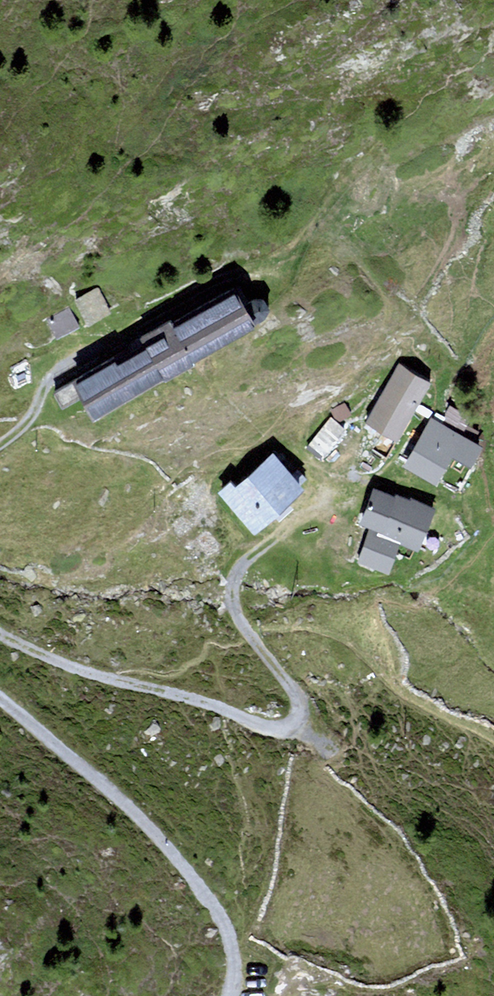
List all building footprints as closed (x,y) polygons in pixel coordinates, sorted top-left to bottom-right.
[(100,326),(46,356),(70,400),(95,387),(108,411),(278,317),(240,248),(120,315),(103,283),(82,295),(100,326)] [(438,378),(401,358),(370,417),(407,436),(438,378)] [(491,438),(436,410),(408,464),(463,492),(491,438)] [(327,458),(351,430),(333,415),(309,443),(327,458)] [(317,488),(278,442),(228,485),(266,530),(317,488)] [(381,481),(366,519),(376,523),(412,537),(432,545),(447,508),(381,481)] [(376,523),(363,557),(399,570),(412,537),(376,523)]
